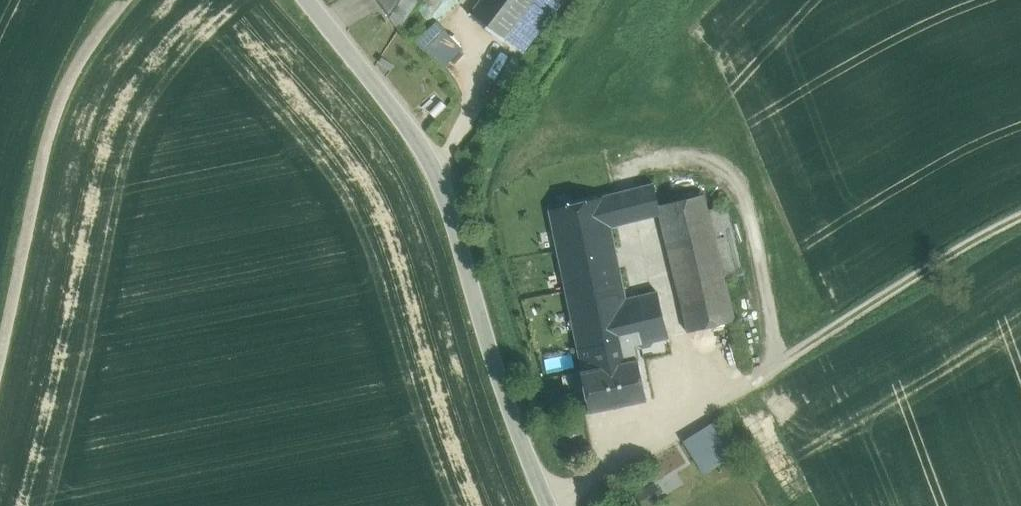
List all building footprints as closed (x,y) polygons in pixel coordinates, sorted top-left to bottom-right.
[(391,18),(403,0),(378,0),(391,18)] [(419,0),(403,0),(391,18),(399,31),(419,0)] [(471,15),(504,40),(534,0),(482,0),(471,15)] [(422,40),(447,65),(465,47),(441,22),(422,40)] [(654,184),(550,210),(583,364),(637,355),(635,341),(625,297),(625,296),(609,222),(644,215),(660,211),(658,204),(654,184)] [(704,195),(658,204),(660,211),(689,330),(735,321),(722,267),(708,211),(704,195)] [(727,206),(708,211),(722,267),(741,263),(727,206)] [(644,215),(609,222),(625,296),(660,290),(644,215)] [(660,290),(625,296),(625,297),(635,341),(670,334),(660,290)] [(583,364),(580,364),(587,405),(645,396),(638,355),(583,364)] [(733,454),(714,423),(684,441),(703,473),(733,454)]
